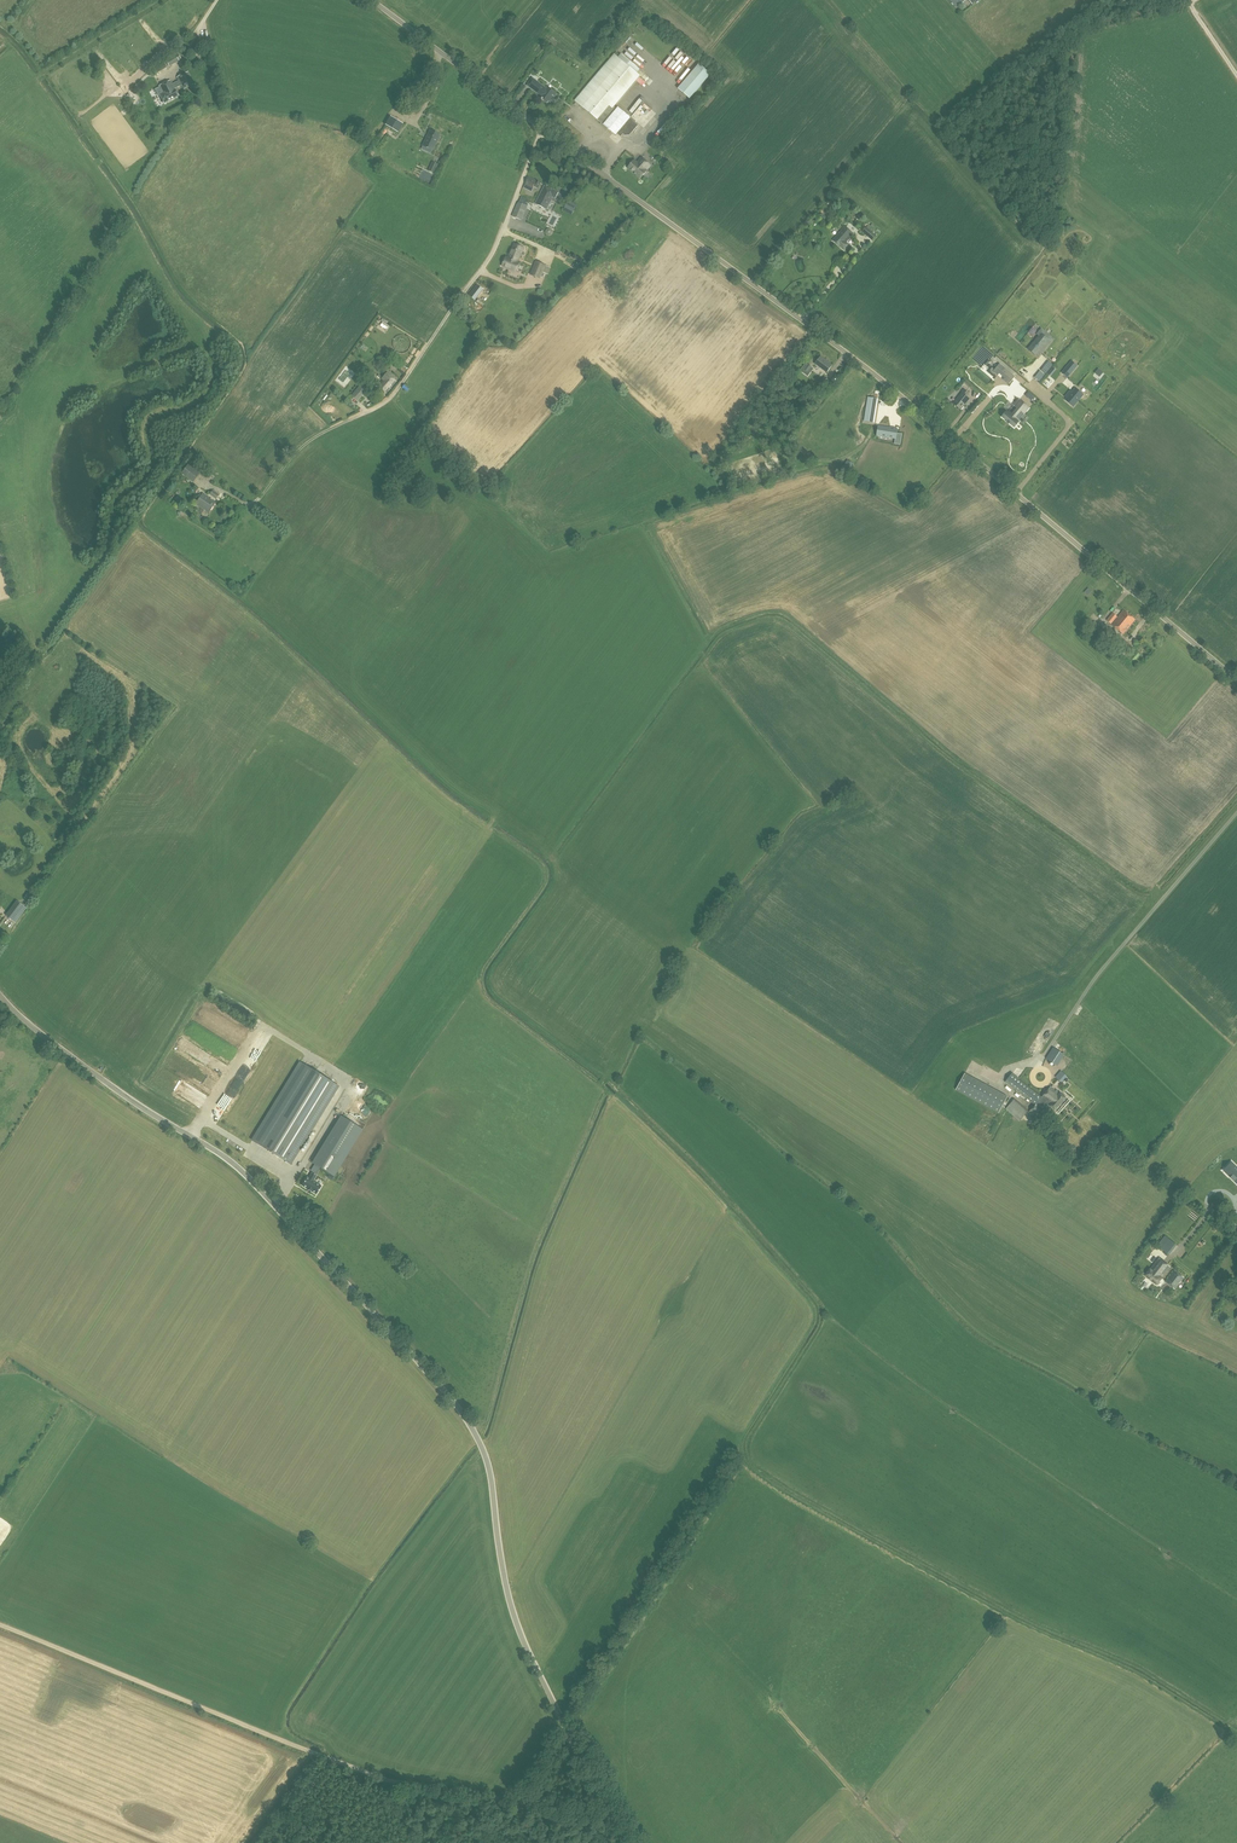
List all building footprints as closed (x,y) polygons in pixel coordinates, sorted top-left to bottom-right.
[(166,61),(169,66),(181,59),(178,53),(166,61)] [(617,133),(621,136),(623,133),(625,135),(630,135),(638,125),(635,122),(636,121),(631,117),(618,107),(617,109),(614,107),(641,76),(637,73),(640,70),(621,54),(618,57),(614,54),(575,100),(616,135),(617,133)] [(678,89),(690,99),(711,74),(699,64),(678,89)] [(674,70),(669,80),(675,83),(680,72),(674,70)] [(177,77),(178,81),(181,86),(183,90),(195,84),(188,71),(177,77)] [(540,98),(547,103),(549,101),(550,102),(553,98),(554,98),(557,94),(548,87),(547,89),(533,78),(527,85),(541,96),(540,98)] [(181,86),(178,81),(172,84),(171,80),(159,86),(163,93),(160,95),(164,103),(179,96),(176,90),(175,88),(181,86)] [(644,93),(638,101),(642,105),(649,96),(644,93)] [(124,98),(127,102),(132,98),(129,94),(124,98)] [(633,117),(646,128),(658,114),(652,109),(647,116),(640,110),(642,108),(636,103),(630,110),(635,114),(633,117)] [(385,125),(398,132),(403,124),(390,116),(385,125)] [(422,146),(433,151),(440,134),(430,130),(422,146)] [(382,141),(380,138),(373,144),(375,147),(382,141)] [(641,157),(634,164),(633,163),(629,168),(641,178),(646,171),(651,165),(641,157)] [(428,170),(434,173),(438,165),(432,162),(428,170)] [(534,187),(538,189),(541,183),(536,181),(536,180),(529,176),(525,184),(533,188),(534,187)] [(536,203),(547,209),(552,200),(553,200),(554,198),(555,198),(559,192),(545,185),(536,203)] [(512,216),(522,220),(528,206),(518,202),(512,216)] [(571,205),(567,203),(565,207),(573,212),(576,208),(571,205)] [(862,231),(872,240),(877,235),(871,230),(872,229),(868,225),(867,227),(866,226),(862,231)] [(833,240),(844,250),(849,244),(847,242),(854,233),(845,226),(833,240)] [(664,235),(656,228),(651,233),(659,240),(664,235)] [(805,232),(811,244),(816,242),(810,230),(805,232)] [(511,253),(509,257),(518,261),(524,247),(515,243),(513,249),(512,248),(510,253),(511,253)] [(520,262),(518,261),(509,257),(506,256),(503,265),(517,271),(520,262)] [(535,261),(532,268),(543,272),(546,265),(535,261)] [(543,272),(532,268),(530,275),(540,279),(543,272)] [(469,295),(475,300),(483,289),(477,285),(469,295)] [(386,324),(388,322),(384,319),(382,321),(383,322),(380,326),(386,329),(388,325),(386,324)] [(1036,355),(1039,357),(1048,346),(1045,344),(1051,337),(1044,331),(1028,349),(1036,356),(1036,355)] [(815,364),(827,373),(833,365),(821,356),(815,364)] [(1077,366),(1072,361),(1062,373),(1067,377),(1077,366)] [(804,369),(808,372),(812,367),(808,364),(806,362),(803,365),(806,367),(804,369)] [(998,375),(999,373),(1005,377),(1003,379),(1008,384),(1015,377),(999,364),(993,371),(998,375)] [(1035,377),(1039,380),(1044,374),(1040,371),(1035,377)] [(364,379),(368,383),(374,375),(370,372),(364,379)] [(378,385),(386,393),(397,381),(387,373),(381,379),(382,380),(378,385)] [(821,382),(825,385),(829,380),(825,376),(821,382)] [(352,395),(358,401),(368,390),(361,384),(352,395)] [(402,388),(407,392),(410,387),(405,384),(402,388)] [(1001,404),(1009,398),(999,388),(992,395),(1001,404)] [(1066,400),(1073,407),(1083,395),(1075,388),(1073,392),(1071,390),(1065,397),(1067,398),(1066,400)] [(953,403),(961,410),(970,398),(967,396),(969,393),(963,389),(961,391),(962,392),(953,403)] [(865,421),(874,423),(877,399),(869,397),(865,421)] [(1028,410),(1018,401),(1013,408),(1016,410),(1011,417),(1008,414),(1007,415),(1006,414),(1002,419),(1014,429),(1018,424),(1017,424),(1028,410)] [(889,419),(897,413),(893,408),(885,413),(889,419)] [(895,444),(900,445),(902,434),(898,433),(898,429),(878,426),(877,435),(895,438),(895,444)] [(847,460),(843,467),(850,471),(854,464),(847,460)] [(181,473),(193,482),(200,473),(194,469),(198,464),(194,461),(190,466),(188,464),(181,473)] [(210,494),(216,499),(219,495),(212,490),(210,494)] [(196,504),(208,513),(216,502),(203,493),(196,504)] [(1084,592),(1087,595),(1088,595),(1092,591),(1088,587),(1084,592)] [(1112,624),(1123,634),(1135,620),(1124,610),(1118,617),(1113,613),(1106,620),(1112,624)] [(1092,636),(1096,642),(1100,639),(1101,641),(1108,636),(1101,627),(1100,627),(1095,621),(1089,625),(1095,633),(1092,636)] [(1120,645),(1127,651),(1132,645),(1124,639),(1120,645)] [(32,896),(28,893),(24,897),(29,901),(32,896)] [(27,908),(17,901),(6,915),(15,923),(27,908)] [(1057,1066),(1065,1054),(1063,1054),(1058,1050),(1053,1047),(1046,1058),(1057,1066)] [(258,1143),(275,1154),(278,1156),(279,1157),(283,1159),(284,1159),(290,1163),(296,1154),(338,1086),(300,1063),(253,1140),(258,1144),(258,1143)] [(1029,1112),(1039,1119),(1046,1110),(1047,1111),(1051,1107),(1055,1110),(1066,1097),(1060,1093),(1057,1090),(1056,1091),(1051,1087),(1027,1067),(1019,1078),(1013,1073),(1006,1081),(1035,1105),(1029,1112)] [(177,1090),(183,1079),(165,1070),(159,1081),(177,1090)] [(1055,1077),(1061,1082),(1067,1076),(1061,1070),(1055,1077)] [(956,1090),(988,1107),(999,1113),(1008,1096),(965,1073),(956,1090)] [(185,1086),(182,1091),(192,1097),(195,1092),(185,1086)] [(1006,1109),(1019,1121),(1028,1111),(1015,1099),(1006,1109)] [(326,1119),(333,1107),(328,1104),(322,1116),(326,1119)] [(360,1131),(341,1120),(315,1164),(334,1175),(360,1131)] [(1232,1162),(1226,1168),(1232,1175),(1230,1177),(1236,1183),(1236,1167),(1232,1162)] [(302,1185),(304,1187),(308,1189),(307,1189),(310,1191),(311,1191),(316,1194),(317,1195),(322,1185),(321,1187),(315,1183),(315,1182),(313,1181),(316,1176),(317,1175),(312,1173),(311,1175),(309,1178),(307,1177),(308,1177),(307,1177),(302,1185),(302,1186),(302,1185)] [(1174,1240),(1163,1241),(1163,1248),(1167,1248),(1168,1251),(1175,1251),(1174,1240)] [(1157,1284),(1158,1285),(1160,1282),(1159,1281),(1162,1278),(1170,1267),(1159,1258),(1150,1269),(1145,1276),(1157,1285),(1157,1284)] [(1165,1282),(1175,1289),(1184,1278),(1174,1270),(1165,1282)]
